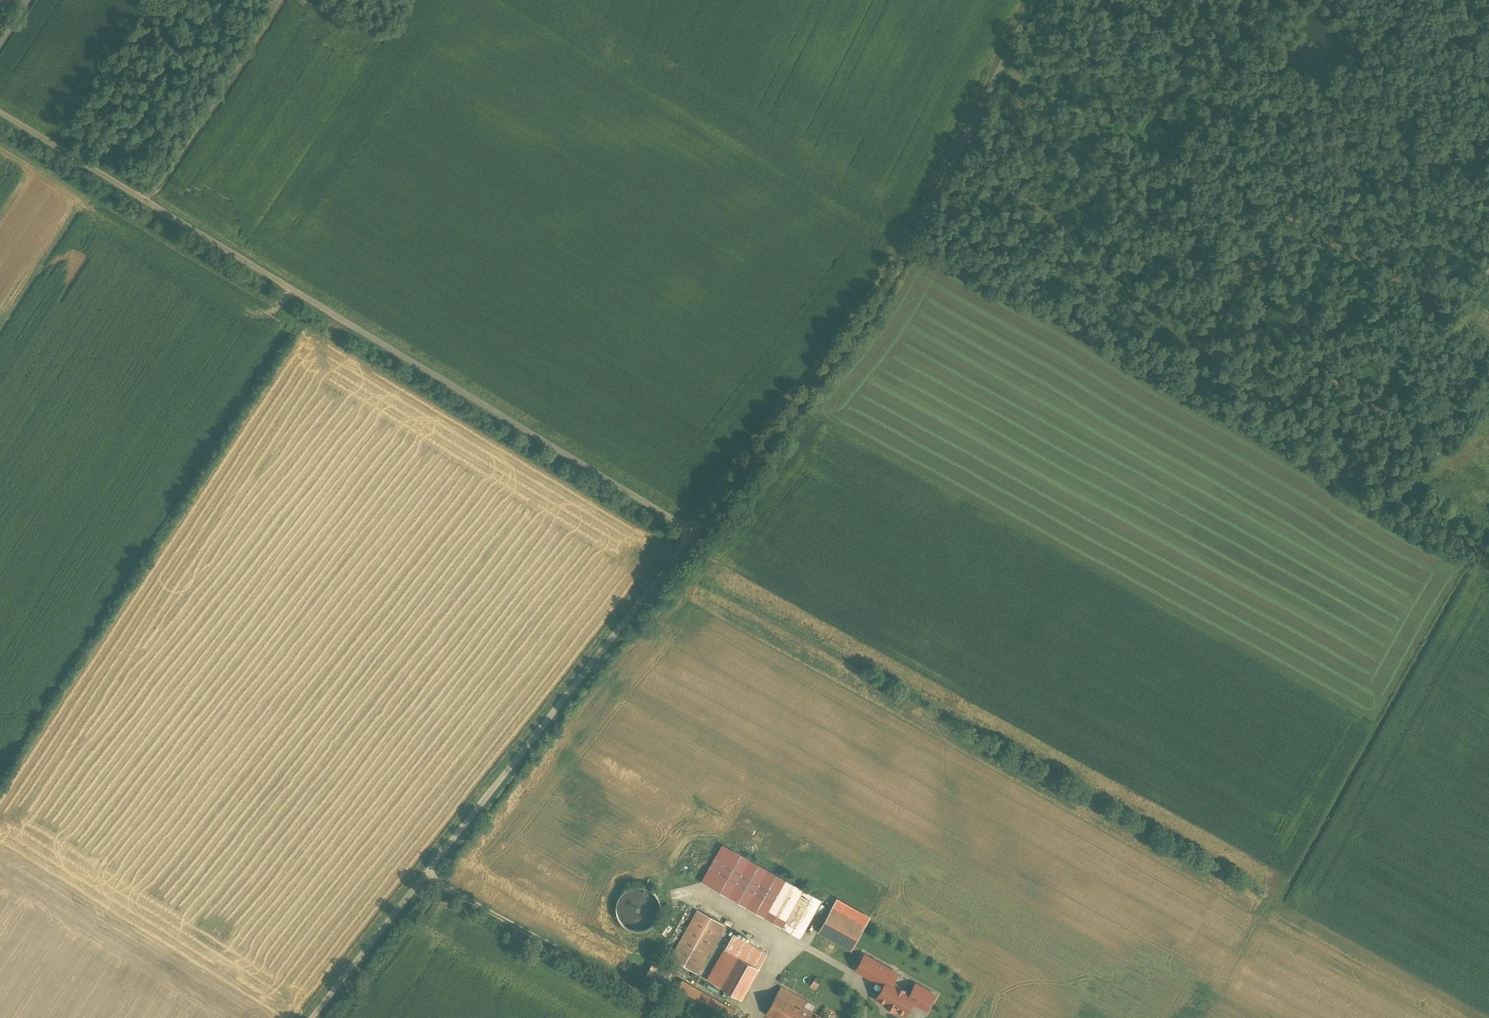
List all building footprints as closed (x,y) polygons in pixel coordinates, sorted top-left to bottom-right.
[(821,900),(731,849),(710,887),(800,938),(821,900)] [(629,888),(628,927),(641,927),(641,925),(656,926),(658,889),(629,888)] [(836,897),(818,933),(853,950),(871,915),(836,897)] [(724,925),(698,910),(670,959),(696,973),(724,925)] [(767,954),(733,935),(725,949),(759,968),(767,954)] [(759,968),(725,949),(707,980),(742,999),(759,968)] [(897,973),(864,955),(856,970),(884,985),(887,980),(892,983),(897,973)] [(678,978),(671,990),(720,1017),(731,1017),(735,1011),(678,978)] [(892,983),(887,980),(884,985),(877,998),(886,1003),(885,1004),(885,1005),(895,1010),(896,1009),(905,1014),(912,1001),(915,996),(910,993),(892,983)] [(935,995),(916,984),(910,993),(915,996),(912,1001),(926,1009),(935,995)] [(766,1013),(775,1017),(793,1017),(800,1005),(804,1007),(807,1001),(781,986),(766,1013)] [(800,1005),(793,1017),(822,1017),(804,1007),(800,1005)]
